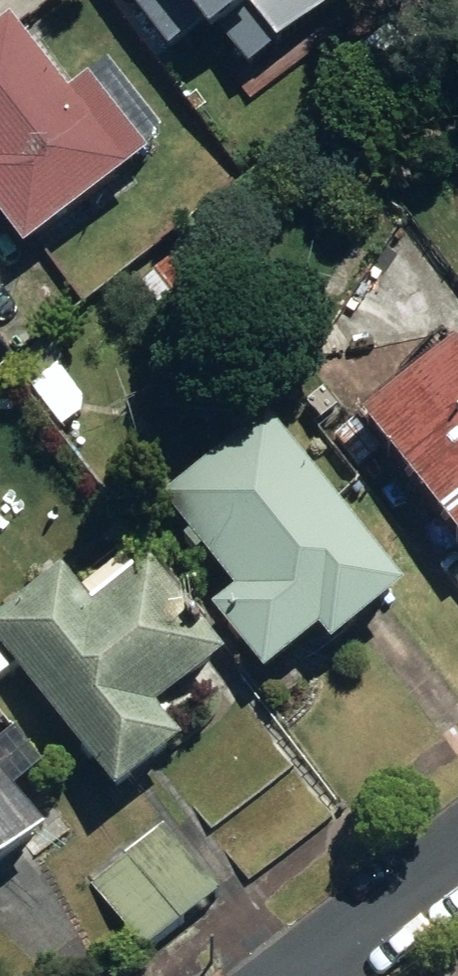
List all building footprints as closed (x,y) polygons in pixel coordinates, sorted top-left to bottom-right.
[(169,14),(207,59),(239,32),(265,61),(335,0),(157,0),(169,14)] [(12,262),(31,248),(114,183),(157,149),(104,80),(60,114),(0,36),(0,247),(12,262)] [(161,265),(129,294),(167,335),(198,306),(161,265)] [(446,356),(349,428),(457,575),(457,373),(446,356)] [(55,365),(22,391),(60,438),(92,411),(55,365)] [(255,685),(308,644),(323,663),(396,606),(256,425),(193,474),(150,507),(224,602),(204,618),(255,685)] [(8,682),(106,808),(172,757),(156,736),(192,708),(182,694),(217,667),(127,551),(73,593),(61,578),(38,596),(0,626),(0,689),(8,682)] [(35,846),(2,801),(30,780),(0,740),(0,872),(35,846)] [(218,903),(165,825),(82,882),(135,960),(218,903)]
